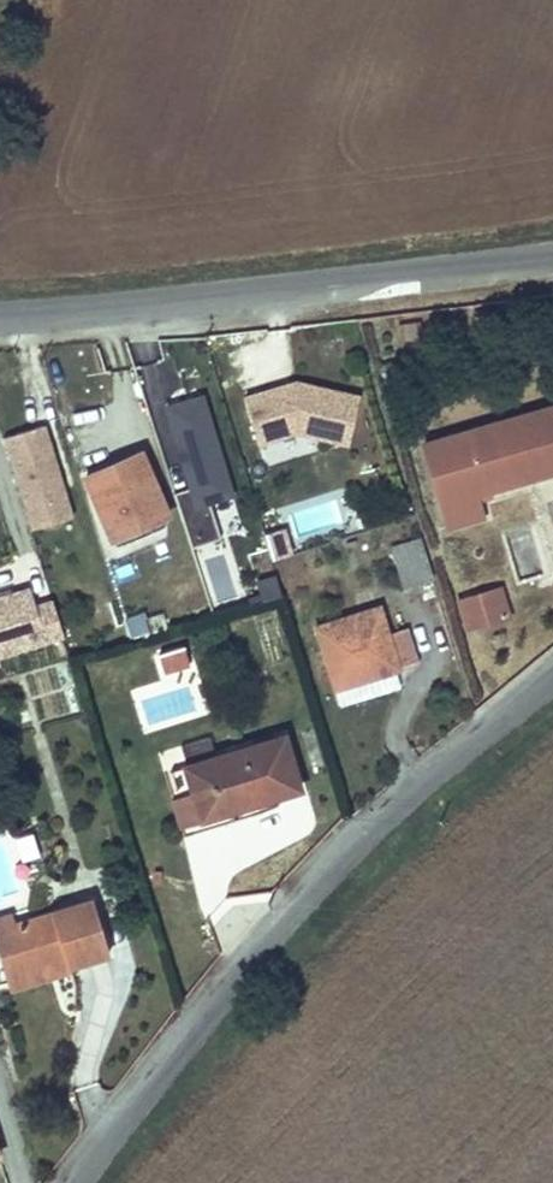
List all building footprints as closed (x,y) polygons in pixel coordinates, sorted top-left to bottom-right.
[(297,378),(246,394),(261,442),(303,429),(347,441),(359,394),(297,378)] [(232,493),(205,393),(168,403),(195,503),(232,493)] [(424,440),(449,526),(486,516),(479,491),(552,469),(552,403),(424,440)] [(8,435),(34,526),(73,515),(47,424),(8,435)] [(174,513),(147,448),(84,473),(111,538),(174,513)] [(268,556),(291,554),(290,527),(266,529),(268,556)] [(433,576),(421,535),(392,543),(405,585),(433,576)] [(511,614),(502,584),(458,598),(467,628),(511,614)] [(0,596),(0,661),(66,642),(53,598),(35,604),(30,587),(0,596)] [(396,671),(422,662),(410,625),(392,631),(382,601),(313,624),(340,705),(401,685),(396,671)] [(131,636),(151,630),(145,610),(125,616),(131,636)] [(190,663),(184,644),(159,652),(165,672),(190,663)] [(287,729),(184,761),(193,790),(171,796),(180,824),(305,786),(287,729)] [(169,789),(185,788),(184,764),(168,764),(169,789)] [(66,965),(110,951),(92,895),(15,919),(12,910),(0,914),(0,952),(12,990),(68,972),(66,965)]
